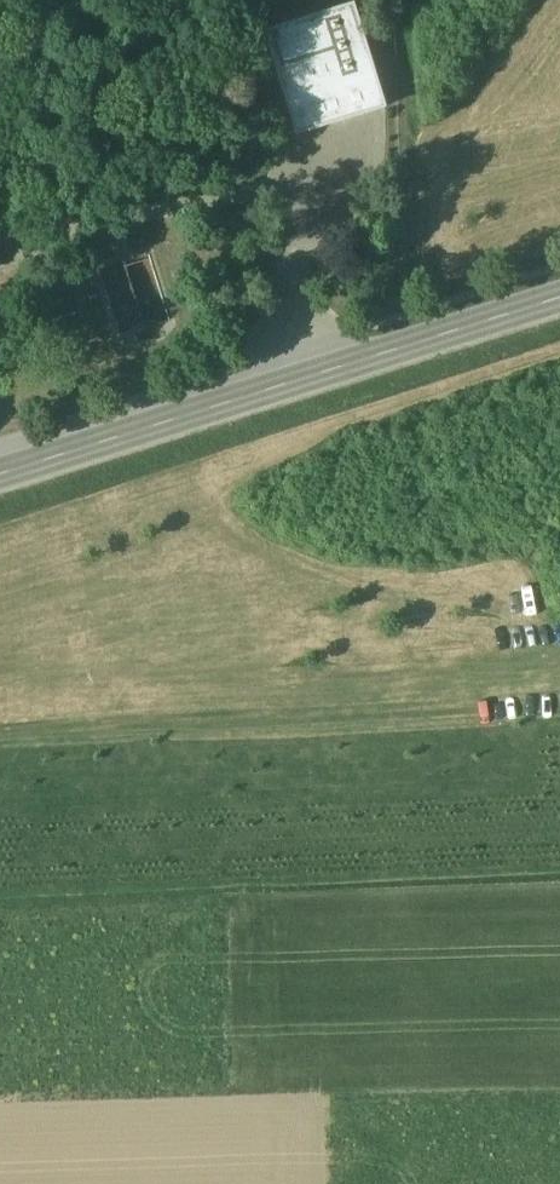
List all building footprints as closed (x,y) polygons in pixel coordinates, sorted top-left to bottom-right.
[(353,3),(264,31),(296,135),(386,107),(353,3)] [(154,255),(98,272),(117,335),(173,318),(154,255)]
